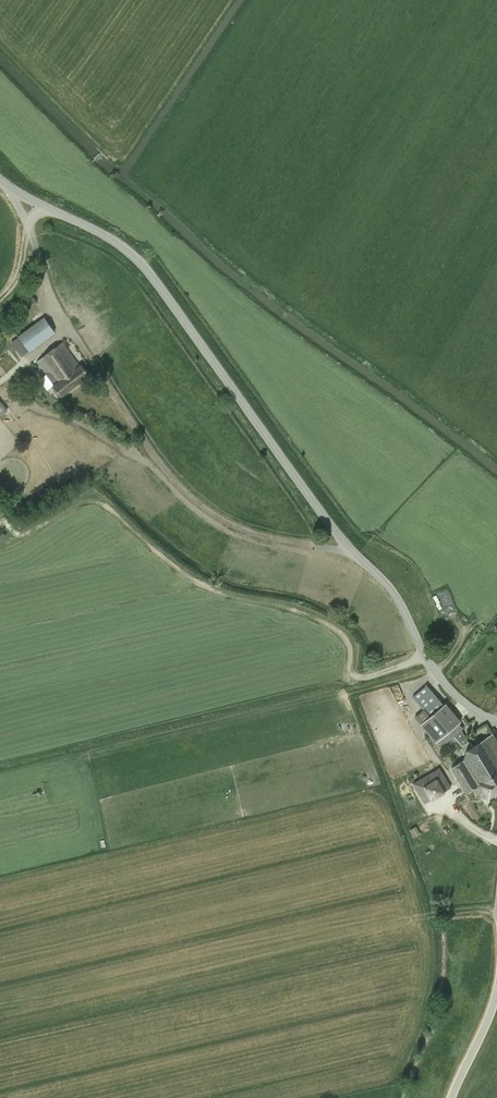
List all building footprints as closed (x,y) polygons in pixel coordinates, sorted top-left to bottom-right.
[(21,360),(27,356),(26,354),(29,352),(55,332),(44,317),(40,313),(32,318),(36,323),(18,336),(20,338),(16,341),(11,334),(5,338),(21,360)] [(63,342),(37,361),(54,384),(52,385),(61,396),(89,375),(81,364),(79,365),(63,342)] [(440,594),(441,600),(444,600),(446,608),(452,607),(449,592),(440,594)] [(461,721),(446,703),(444,704),(427,685),(412,697),(429,717),(421,724),(436,742),(461,721)] [(469,743),(463,747),(464,749),(468,746),(472,754),(451,767),(451,768),(466,793),(480,784),(488,797),(496,791),(496,740),(493,734),(485,739),(472,748),(469,743)] [(440,768),(412,784),(424,804),(451,788),(440,768)] [(414,838),(420,835),(417,827),(410,830),(414,838)]
